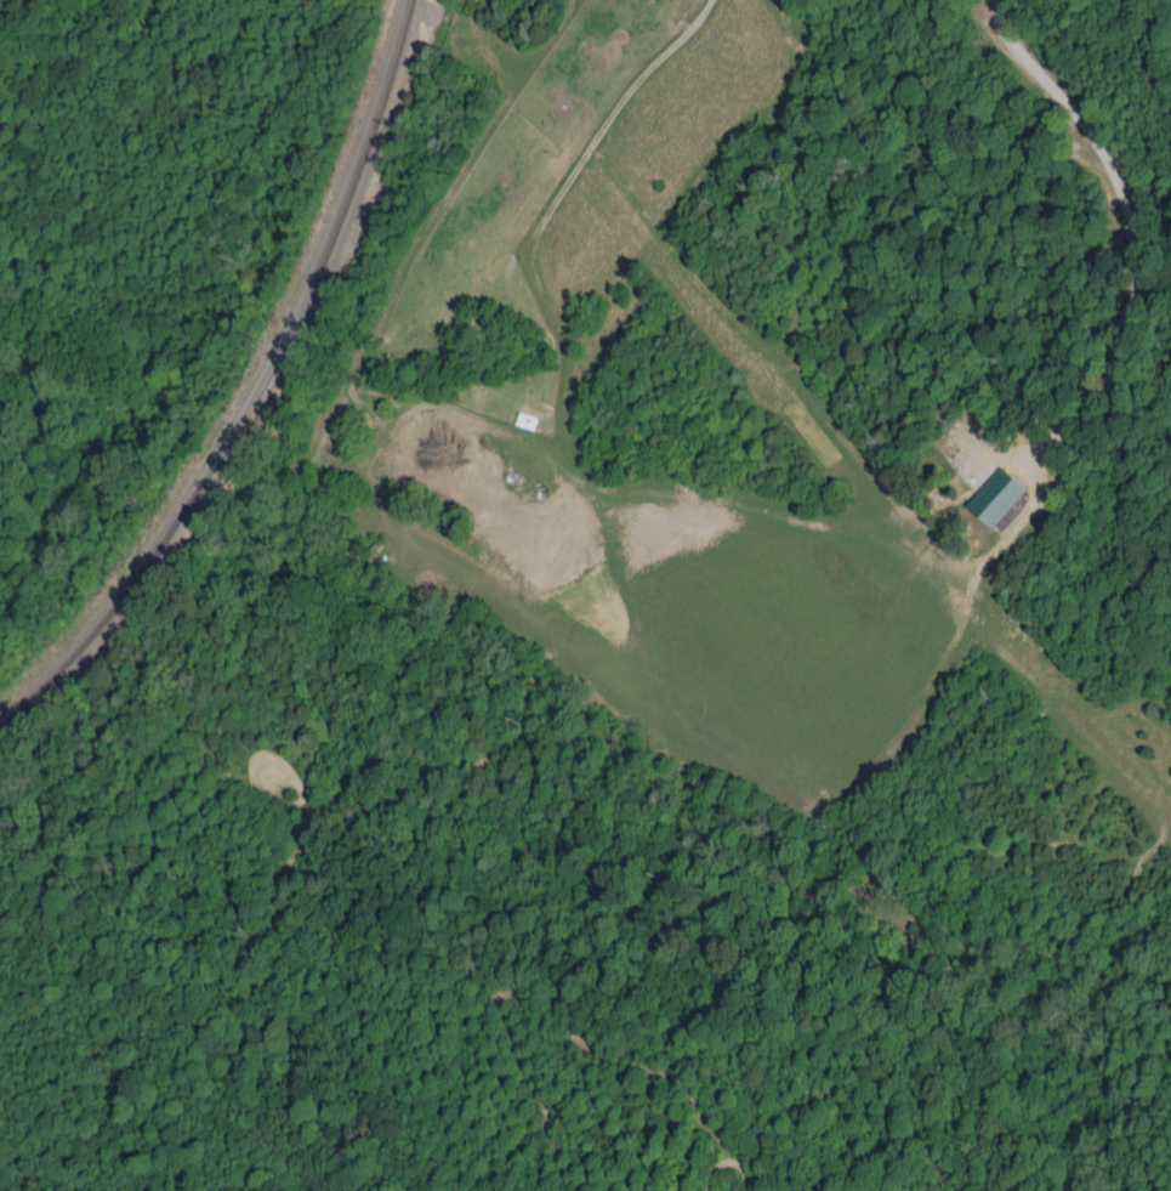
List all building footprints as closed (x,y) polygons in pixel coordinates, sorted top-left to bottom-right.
[(967,507),(995,528),(1026,486),(998,465),(967,507)]
